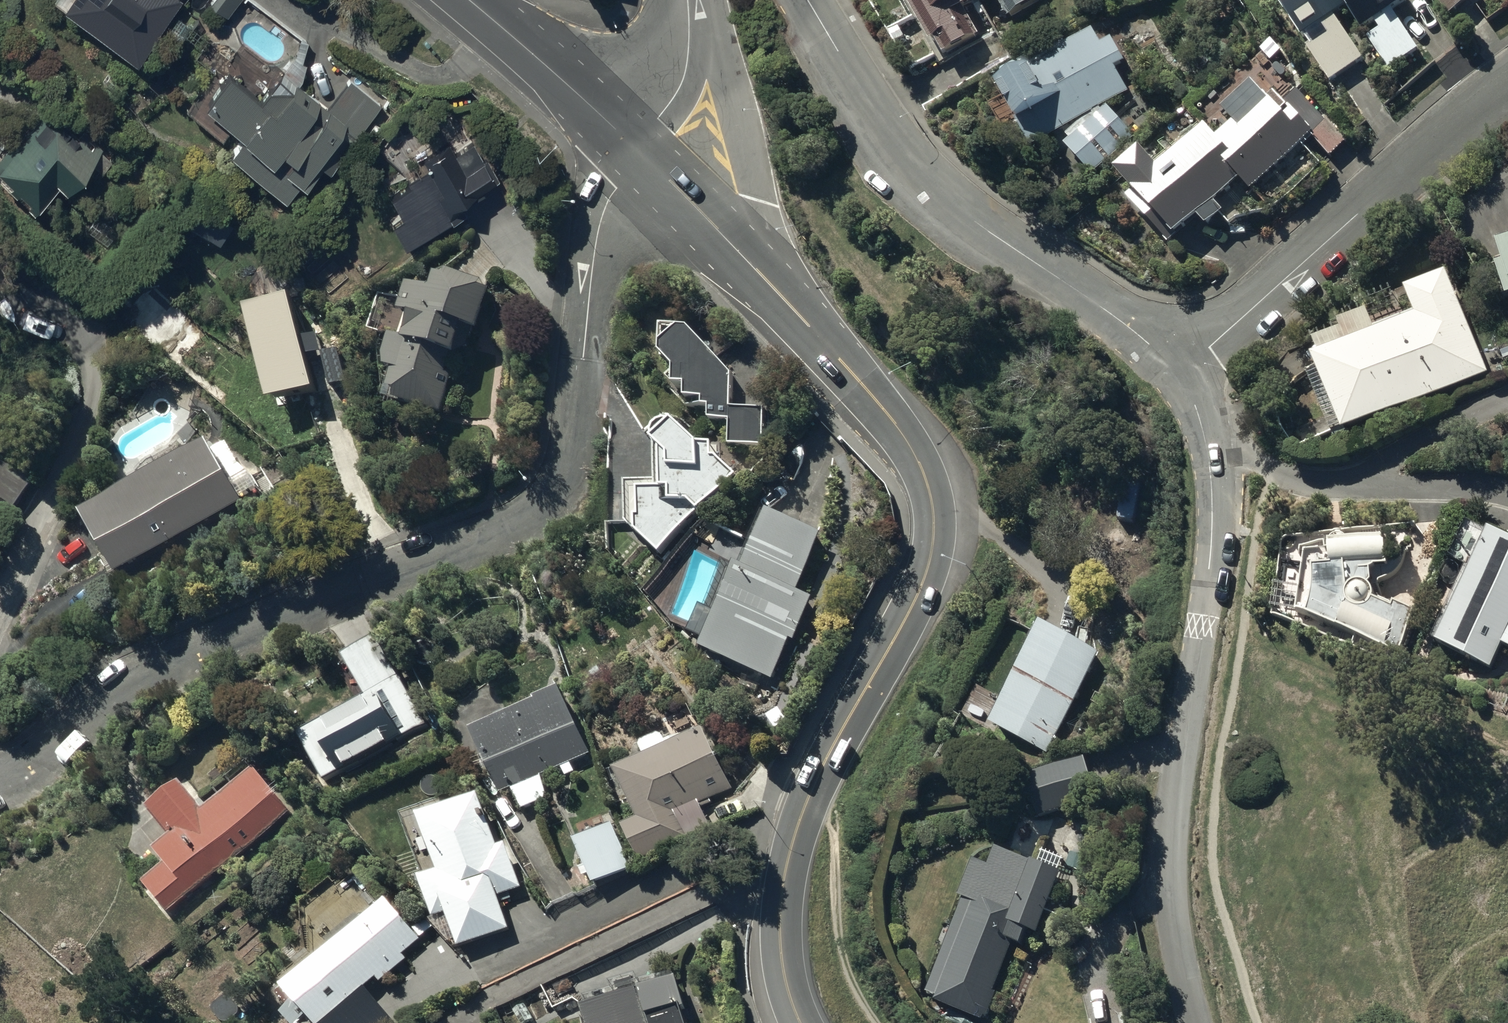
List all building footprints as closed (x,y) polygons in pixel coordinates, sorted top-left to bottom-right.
[(135,62),(179,0),(66,0),(66,13),(135,62)] [(210,4),(226,17),(239,0),(213,0),(210,4)] [(932,48),(937,45),(945,59),(982,38),(967,14),(991,0),(904,0),(932,48)] [(1012,24),(1047,4),(1045,0),(999,0),(1012,24)] [(1331,86),(1376,54),(1388,72),(1419,52),(1393,12),(1408,2),(1406,0),(1276,0),(1331,86)] [(1448,19),(1476,0),(1435,0),(1448,19)] [(1063,42),(1021,68),(1025,75),(1002,88),(1004,91),(1001,93),(1033,151),(1064,133),(1072,141),(1066,147),(1092,176),(1134,137),(1107,107),(1130,93),(1117,71),(1127,64),(1113,41),(1102,47),(1094,33),(1068,49),(1063,42)] [(329,172),(381,106),(350,82),(328,109),(294,82),(292,85),(280,76),(260,100),(230,76),(226,80),(216,72),(186,111),(221,138),(229,128),(240,137),(226,154),(285,201),(300,183),(304,186),(320,165),(329,172)] [(1118,178),(1176,241),(1199,220),(1209,231),(1226,215),(1216,204),(1240,182),(1252,195),(1255,192),(1273,210),(1297,188),(1280,169),(1313,140),(1330,159),(1350,140),(1302,88),(1284,105),(1278,98),(1273,103),(1268,98),(1263,103),(1251,89),(1227,111),(1237,122),(1218,139),(1208,128),(1160,172),(1144,155),(1118,178)] [(57,185),(65,192),(81,175),(86,179),(91,173),(96,177),(113,159),(82,130),(77,136),(58,119),(51,127),(44,120),(38,126),(32,121),(0,155),(0,182),(14,195),(18,191),(28,201),(24,205),(32,212),(57,185)] [(404,247),(463,214),(459,207),(483,193),(480,189),(498,179),(486,157),(482,159),(473,144),(454,155),(447,142),(419,158),(426,169),(407,180),(410,185),(389,196),(401,217),(390,223),(404,247)] [(1496,248),(1502,267),(1491,271),(1502,303),(1507,301),(1507,243),(1496,248)] [(408,290),(405,302),(380,296),(371,336),(382,338),(382,340),(393,343),(386,375),(395,377),(390,398),(400,400),(398,409),(444,419),(457,362),(461,363),(467,334),(481,337),(491,294),(481,292),(483,285),(450,277),(448,284),(439,282),(436,297),(408,290)] [(1348,439),(1488,375),(1447,277),(1405,296),(1416,321),(1380,337),(1367,310),(1339,323),(1343,332),(1316,344),(1323,361),(1315,365),(1348,439)] [(734,376),(691,331),(665,332),(664,360),(677,374),(677,392),(688,393),(687,405),(706,405),(704,413),(711,413),(711,425),(732,425),(732,449),(765,449),(765,410),(734,411),(734,376)] [(664,559),(736,478),(713,458),(713,449),(699,448),(677,429),(676,429),(675,428),(674,428),(673,428),(672,428),(671,428),(670,428),(669,428),(668,429),(667,429),(666,429),(665,430),(664,430),(663,431),(662,431),(662,432),(661,433),(660,433),(660,434),(659,435),(659,436),(658,437),(658,438),(657,438),(657,439),(657,440),(657,441),(657,442),(657,443),(657,444),(657,445),(657,446),(657,447),(657,448),(658,483),(626,485),(628,527),(664,559)] [(118,578),(242,507),(210,450),(85,520),(118,578)] [(12,524),(38,481),(9,463),(0,476),(0,550),(12,524)] [(823,539),(770,517),(746,574),(738,571),(702,654),(773,684),(791,643),(797,646),(815,603),(799,596),(823,539)] [(1466,525),(1448,561),(1466,570),(1432,642),(1437,645),(1436,649),(1491,673),(1501,649),(1507,652),(1507,543),(1466,525)] [(1384,540),(1307,549),(1298,616),(1403,658),(1419,617),(1377,600),(1377,599),(1377,598),(1377,597),(1377,596),(1377,595),(1376,594),(1376,593),(1376,592),(1375,592),(1375,591),(1375,590),(1374,590),(1374,589),(1373,589),(1373,588),(1372,588),(1372,587),(1371,587),(1370,574),(1386,573),(1384,540)] [(1101,659),(1043,630),(991,727),(1052,757),(1101,659)] [(428,727),(380,644),(346,664),(366,699),(299,738),(326,783),(345,772),(348,777),(391,752),(390,749),(428,727)] [(538,708),(474,738),(503,799),(515,793),(523,812),(552,798),(543,779),(563,770),(567,780),(576,775),(571,765),(591,756),(562,694),(537,705),(538,708)] [(732,793),(706,735),(698,738),(696,735),(671,748),(667,740),(643,751),(649,764),(619,778),(640,824),(625,831),(640,864),(688,842),(688,841),(711,830),(701,807),(732,793)] [(1100,800),(1085,760),(1027,782),(1041,822),(1100,800)] [(169,917),(291,814),(256,772),(205,815),(183,789),(150,817),(172,844),(156,857),(168,871),(146,889),(169,917)] [(498,851),(482,802),(422,823),(440,876),(423,882),(436,920),(521,890),(507,848),(498,851)] [(617,831),(578,848),(588,870),(582,873),(586,883),(591,881),(595,891),(636,873),(617,831)] [(998,854),(991,872),(975,866),(961,904),(964,905),(929,998),(940,1003),(939,1006),(984,1022),(985,1022),(1014,946),(1026,950),(1031,936),(1041,940),(1064,880),(998,854)] [(285,994),(294,1004),(282,1015),(289,1022),(299,1022),(306,1017),(311,1022),(394,1022),(366,992),(377,981),(382,986),(408,963),(405,958),(423,942),(388,903),(364,924),(360,919),(330,946),(334,950),(285,994)] [(678,982),(585,1015),(588,1022),(687,1022),(686,1020),(690,1018),(678,982)]
